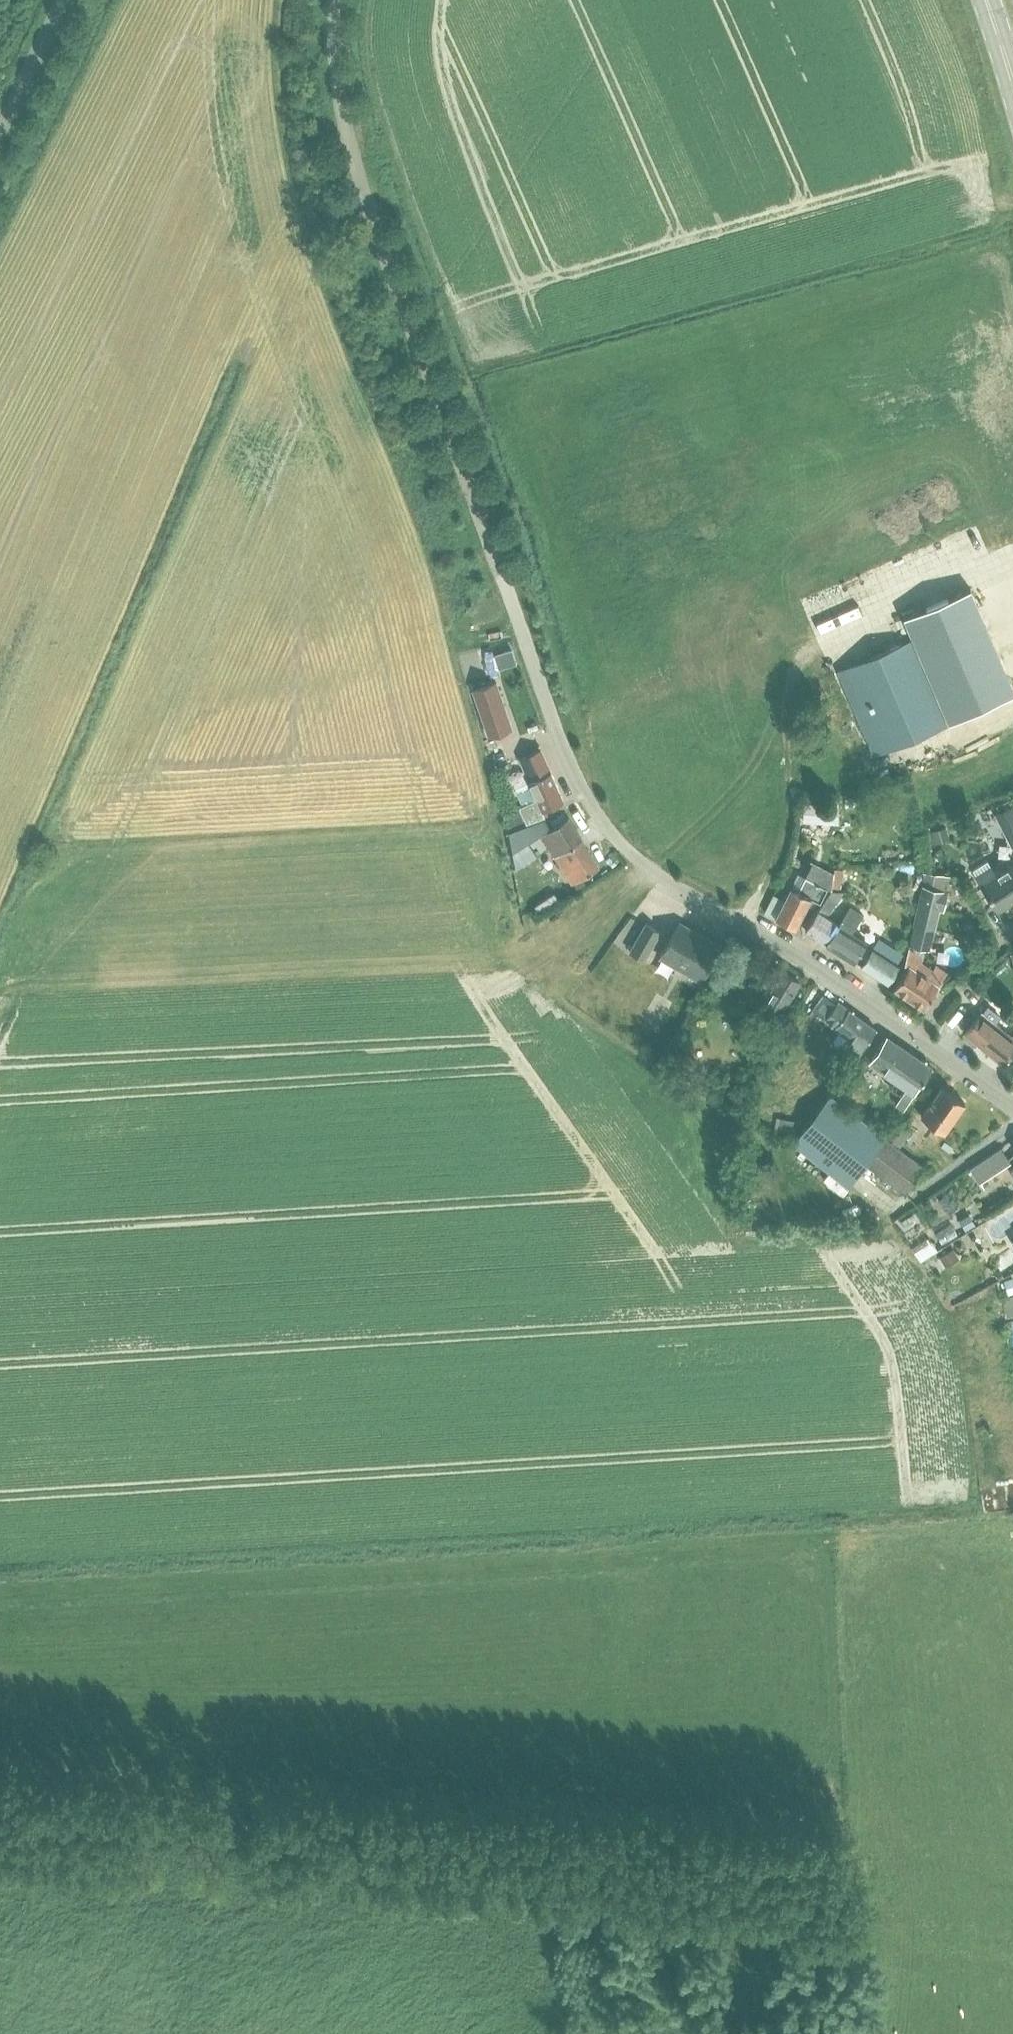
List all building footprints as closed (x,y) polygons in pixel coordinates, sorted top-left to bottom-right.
[(903,617),(906,623),(913,639),(912,639),(948,723),(970,713),(1012,695),(1012,686),(979,607),(971,588),(903,617)] [(912,639),(838,671),(874,754),(948,723),(912,639)] [(516,663),(512,650),(495,655),(499,669),(516,663)] [(502,698),(496,681),(483,686),(474,689),(473,689),(475,694),(480,709),(489,735),(508,729),(512,727),(502,698)] [(536,720),(529,723),(533,733),(540,730),(536,720)] [(541,749),(520,758),(530,781),(530,782),(530,783),(516,789),(523,805),(520,806),(527,823),(545,816),(543,810),(564,800),(541,749)] [(508,785),(524,782),(522,771),(506,774),(508,785)] [(805,803),(804,820),(837,821),(837,804),(805,803)] [(1012,805),(995,814),(1011,845),(1012,844),(1012,805)] [(520,813),(506,819),(509,828),(523,822),(520,813)] [(569,818),(541,835),(550,850),(572,884),(599,867),(569,818)] [(529,826),(509,833),(517,871),(538,857),(529,843),(534,840),(529,826)] [(931,831),(934,842),(947,838),(944,827),(931,831)] [(972,869),(998,909),(1012,899),(1012,863),(996,874),(987,860),(972,869)] [(834,867),(830,886),(837,888),(841,869),(834,867)] [(774,893),(765,911),(776,917),(776,918),(796,928),(805,909),(811,897),(820,902),(827,888),(806,877),(798,873),(791,887),(785,899),(774,893)] [(924,873),(924,886),(948,892),(949,875),(924,873)] [(931,929),(935,909),(936,908),(943,910),(948,892),(924,886),(910,945),(928,950),(933,929),(931,929)] [(819,909),(806,930),(827,943),(826,943),(854,961),(867,942),(852,932),(863,915),(856,910),(850,906),(847,911),(839,923),(828,915),(832,909),(837,901),(828,895),(819,909)] [(646,923),(630,951),(644,959),(660,931),(646,923)] [(661,954),(678,964),(677,966),(686,972),(688,969),(703,978),(721,946),(704,936),(703,938),(678,924),(661,954)] [(877,941),(873,948),(861,965),(888,983),(900,965),(897,964),(902,957),(877,941)] [(910,965),(894,988),(923,1008),(939,985),(946,975),(935,968),(934,970),(920,961),(923,957),(908,947),(905,962),(910,965)] [(782,971),(764,1000),(782,1011),(800,982),(782,971)] [(823,995),(812,1010),(827,1021),(840,1031),(834,1039),(834,1044),(835,1048),(838,1050),(842,1050),(845,1049),(847,1046),(858,1054),(876,1029),(838,1001),(836,1004),(823,995)] [(966,1033),(981,1045),(981,1046),(1003,1063),(1012,1051),(1012,1034),(1012,1036),(982,1013),(966,1033)] [(932,1067),(887,1036),(870,1061),(907,1086),(896,1103),(904,1108),(932,1067)] [(942,1086),(921,1115),(944,1131),(965,1102),(942,1086)] [(866,1160),(886,1138),(830,1094),(793,1141),(795,1143),(790,1149),(803,1159),(807,1153),(847,1184),(866,1160)] [(796,1124),(777,1121),(774,1135),(794,1138),(796,1124)] [(866,1160),(847,1184),(849,1185),(866,1163),(904,1192),(923,1167),(898,1147),(910,1131),(903,1125),(891,1142),(886,1138),(866,1160)] [(1001,1147),(970,1167),(980,1182),(1010,1161),(1001,1147)] [(965,1230),(974,1224),(969,1215),(960,1221),(965,1230)] [(929,1233),(936,1242),(950,1231),(943,1222),(929,1233)] [(899,1237),(905,1246),(922,1236),(916,1226),(899,1237)] [(928,1238),(913,1248),(922,1260),(936,1250),(928,1238)] [(961,1241),(955,1245),(959,1251),(965,1248),(961,1241)] [(945,1266),(957,1259),(952,1250),(940,1258),(945,1266)] [(1012,1292),(1012,1279),(1003,1282),(1008,1294),(1012,1292)]
